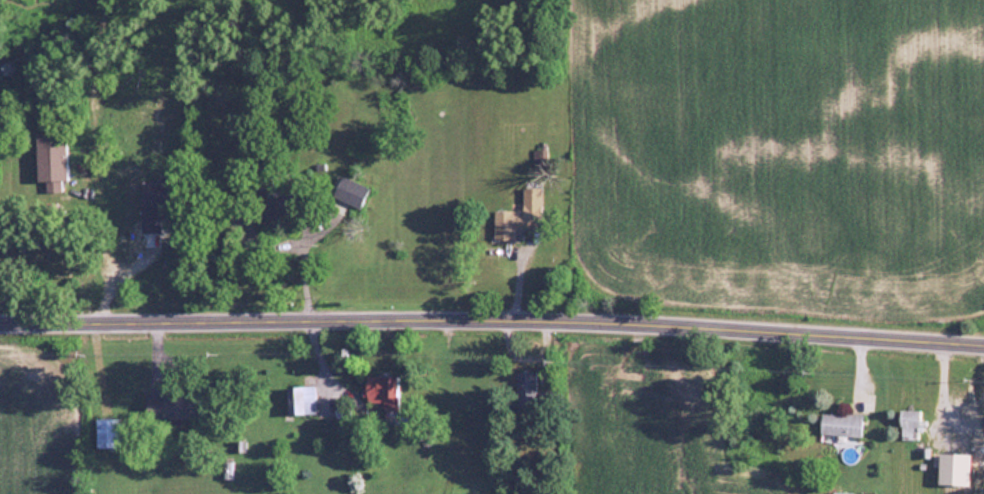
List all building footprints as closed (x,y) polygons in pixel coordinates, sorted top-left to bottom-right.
[(46,181),(46,189),(66,188),(65,132),(36,133),(37,181),(46,181)] [(333,196),(360,208),(369,187),(342,175),(333,196)] [(539,228),(540,187),(523,187),(523,210),(494,209),(493,239),(513,240),(514,228),(539,228)] [(168,225),(127,225),(127,246),(168,246),(168,225)] [(537,372),(517,372),(517,407),(537,407),(537,372)] [(398,375),(366,375),(366,402),(383,402),(383,414),(398,414),(398,375)] [(315,386),(287,386),(287,413),(315,413),(315,386)] [(147,391),(147,418),(198,418),(198,391),(147,391)] [(920,439),(920,410),(901,410),(901,439),(920,439)] [(862,413),(821,413),(821,434),(862,434),(862,413)] [(96,447),(119,447),(119,418),(96,418),(96,447)] [(970,484),(970,453),(938,453),(938,484),(970,484)]
